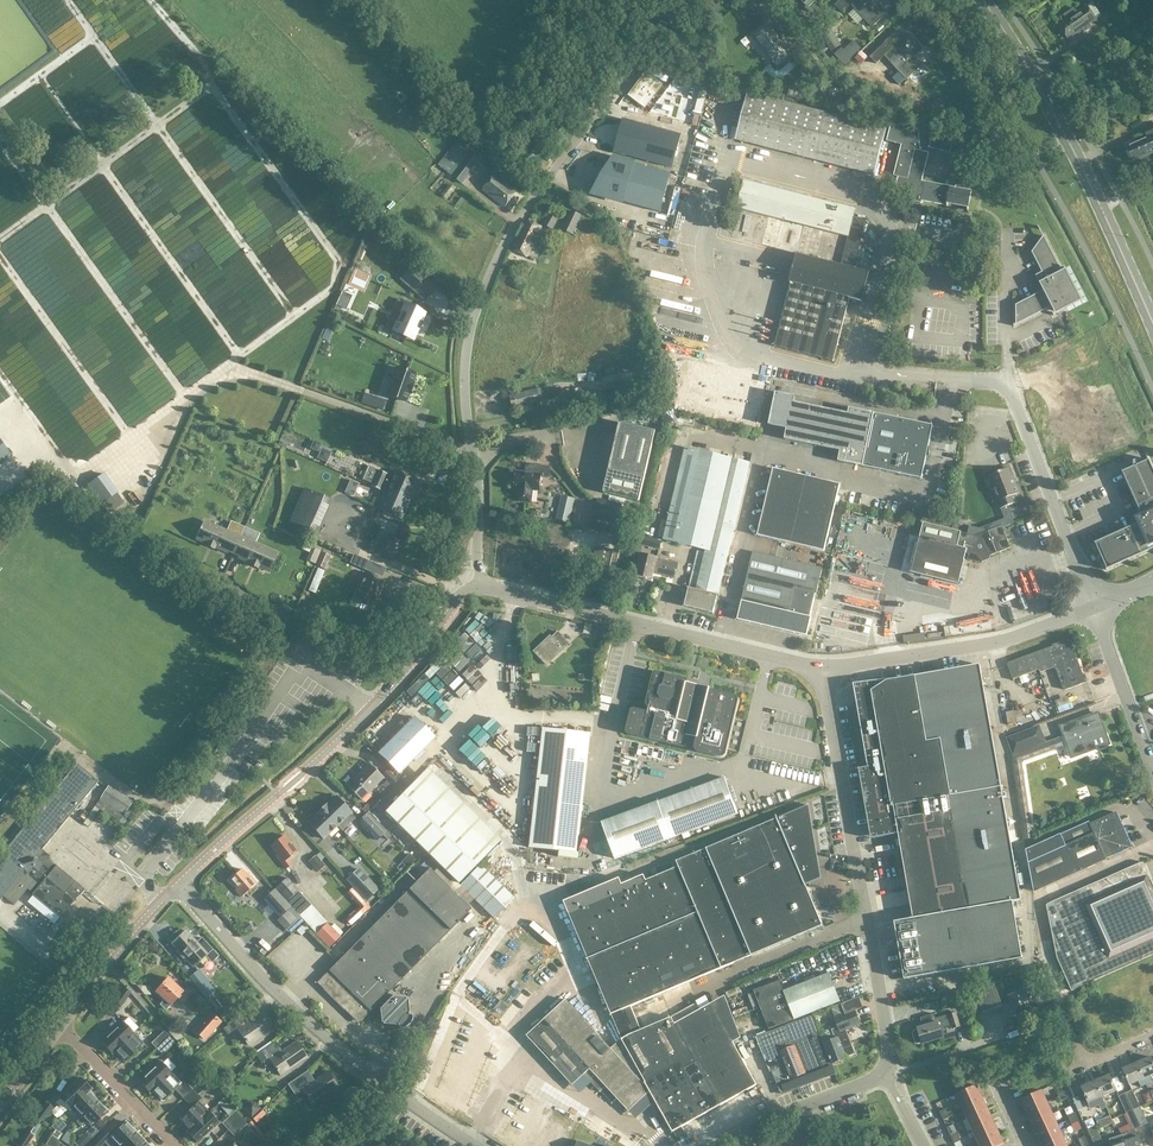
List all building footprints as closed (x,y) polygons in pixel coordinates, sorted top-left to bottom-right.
[(805,4),(807,6),(805,8),(810,12),(819,4),(815,0),(813,0),(812,1),(811,0),(810,0),(805,4)] [(837,5),(843,11),(851,4),(872,27),(887,13),(879,4),(884,0),(842,0),(837,5)] [(1069,39),(1083,30),(1084,32),(1092,27),(1090,25),(1097,20),(1097,19),(1101,16),(1092,3),(1087,6),(1087,5),(1077,12),(1074,8),(1064,16),(1067,19),(1059,25),(1069,39)] [(786,53),(786,54),(777,42),(778,39),(764,23),(751,33),(774,63),(771,65),(777,72),(780,72),(791,62),(792,60),(786,53)] [(818,29),(832,51),(841,45),(827,23),(818,29)] [(900,84),(906,78),(907,79),(922,65),(914,57),(922,49),(909,34),(904,38),(899,32),(871,57),(877,63),(885,56),(894,66),(888,72),(900,84)] [(835,55),(845,65),(862,49),(855,41),(845,50),(843,48),(835,55)] [(663,85),(646,72),(628,96),(645,108),(663,85)] [(674,80),(647,115),(648,115),(649,114),(665,118),(665,119),(690,126),(700,88),(675,81),(675,82),(674,82),(675,80),(674,80)] [(783,102),(785,95),(768,91),(766,98),(748,93),(736,140),(876,176),(888,129),(783,102)] [(799,93),(797,99),(811,103),(812,96),(799,93)] [(614,153),(672,169),(681,135),(623,120),(614,153)] [(951,187),(925,182),(924,182),(921,181),(928,153),(920,151),(918,130),(892,123),(887,141),(905,146),(903,154),(900,153),(894,176),(901,178),(899,187),(909,189),(906,200),(921,204),(922,201),(947,206),(947,207),(948,204),(968,208),(967,211),(968,211),(971,192),(968,191),(968,190),(970,190),(969,185),(965,185),(965,187),(961,187),(961,186),(955,186),(955,189),(950,188),(951,187)] [(440,124),(435,130),(447,139),(451,133),(440,124)] [(1145,130),(1149,138),(1128,147),(1134,161),(1142,158),(1144,163),(1152,159),(1152,153),(1152,127),(1145,130)] [(951,152),(955,139),(933,133),(930,147),(951,152)] [(695,143),(703,144),(702,151),(713,153),(715,139),(696,136),(695,143)] [(463,184),(481,162),(461,146),(443,169),(463,184)] [(712,164),(712,155),(689,154),(689,163),(712,164)] [(608,157),(597,195),(660,213),(671,174),(608,157)] [(483,190),(505,207),(518,191),(496,173),(483,190)] [(745,180),(738,208),(849,236),(841,265),(797,254),(790,282),(791,283),(775,346),(834,361),(850,299),(863,302),(870,273),(854,269),(867,220),(854,217),(856,209),(745,180)] [(573,209),(592,218),(596,211),(577,201),(573,209)] [(563,229),(573,234),(582,215),(572,210),(563,229)] [(551,212),(544,224),(552,229),(560,216),(551,212)] [(664,228),(668,221),(660,216),(656,223),(664,228)] [(542,227),(529,221),(514,251),(527,257),(542,227)] [(1044,236),(1032,253),(1042,273),(1036,276),(1041,287),(1036,289),(1038,294),(1016,305),(1016,324),(1014,326),(1014,327),(1052,307),(1054,311),(1056,315),(1082,301),(1066,270),(1062,272),(1044,236)] [(655,237),(654,248),(668,249),(669,238),(655,237)] [(411,266),(401,278),(415,290),(425,278),(411,266)] [(342,307),(345,309),(351,296),(342,293),(336,305),(342,307)] [(414,341),(419,329),(421,330),(424,324),(422,323),(426,314),(403,304),(395,321),(397,322),(392,334),(406,341),(408,338),(414,341)] [(1041,318),(1045,330),(1052,327),(1049,316),(1041,318)] [(1042,332),(1044,340),(1054,337),(1052,329),(1042,332)] [(410,394),(414,383),(412,382),(415,374),(397,368),(387,395),(405,402),(408,394),(410,394)] [(624,385),(621,373),(602,378),(606,390),(624,385)] [(539,407),(542,406),(538,389),(510,396),(513,408),(538,403),(539,407)] [(770,425),(788,429),(786,439),(842,451),(839,461),(923,479),(928,457),(931,458),(931,447),(930,447),(934,425),(850,408),(849,414),(795,402),(796,396),(777,392),(770,425)] [(376,398),(373,407),(382,410),(385,401),(376,398)] [(16,431),(8,414),(0,417),(0,422),(7,436),(16,431)] [(621,422),(610,470),(604,493),(640,501),(656,431),(621,422)] [(0,441),(0,465),(11,457),(0,441)] [(311,449),(318,452),(321,444),(314,441),(311,449)] [(687,448),(664,539),(679,543),(679,544),(706,550),(706,553),(698,551),(685,606),(714,613),(750,464),(687,448)] [(327,462),(331,453),(322,449),(318,458),(327,462)] [(1075,449),(1069,451),(1073,463),(1079,460),(1075,449)] [(1138,524),(1094,544),(1095,544),(1096,544),(1107,569),(1106,570),(1152,550),(1152,469),(1149,460),(1148,460),(1149,461),(1123,472),(1123,471),(1122,472),(1142,517),(1143,517),(1143,518),(1141,523),(1140,523),(1138,524)] [(550,477),(551,467),(536,465),(531,465),(527,468),(527,472),(517,471),(515,488),(520,488),(519,501),(532,503),(533,490),(540,491),(542,476),(550,477)] [(774,468),(758,535),(825,551),(841,484),(774,468)] [(999,509),(1002,508),(1007,506),(1017,502),(1015,495),(1020,493),(1017,485),(1016,485),(1009,468),(989,476),(998,501),(997,502),(999,509)] [(378,509),(403,520),(420,481),(395,470),(391,480),(387,478),(388,474),(379,471),(372,487),(386,492),(378,509)] [(117,493),(103,474),(88,485),(102,504),(117,493)] [(346,493),(354,497),(359,484),(351,481),(346,493)] [(318,533),(333,500),(306,488),(291,521),(318,533)] [(924,523),(915,561),(912,572),(958,583),(966,552),(969,553),(967,558),(982,562),(983,557),(986,556),(987,554),(991,555),(1010,548),(1002,526),(1013,522),(1007,506),(1002,508),(1006,518),(979,528),(970,525),(968,534),(924,523)] [(170,522),(174,513),(161,507),(157,516),(170,522)] [(570,521),(572,512),(563,510),(560,519),(570,521)] [(595,511),(591,529),(623,537),(628,519),(595,511)] [(233,555),(240,539),(233,536),(234,535),(222,529),(223,528),(216,525),(215,526),(205,522),(197,539),(233,555)] [(638,543),(660,549),(662,541),(640,535),(638,543)] [(376,554),(393,561),(400,543),(383,536),(376,554)] [(246,542),(240,539),(233,555),(268,571),(276,553),(265,549),(266,547),(259,544),(259,546),(247,540),(246,542)] [(616,570),(620,551),(597,546),(593,565),(616,570)] [(324,569),(329,555),(323,553),(317,566),(324,569)] [(754,553),(743,601),(738,620),(808,636),(812,618),(811,617),(816,594),(817,594),(823,569),(754,553)] [(658,559),(658,558),(641,554),(636,575),(653,579),(654,573),(674,578),(678,564),(658,559)] [(842,592),(873,599),(875,589),(878,589),(881,574),(855,568),(853,576),(846,574),(842,592)] [(1004,585),(1018,610),(1050,593),(1036,568),(1004,585)] [(384,581),(385,580),(365,572),(354,598),(373,606),(380,592),(378,591),(383,580),(384,581)] [(845,628),(847,623),(834,619),(833,624),(845,628)] [(585,623),(583,633),(589,635),(592,625),(585,623)] [(602,638),(604,628),(593,626),(590,635),(602,638)] [(551,636),(535,651),(548,665),(570,644),(558,632),(553,638),(551,636)] [(927,634),(927,643),(941,642),(941,633),(927,634)] [(908,645),(923,642),(922,634),(907,637),(908,645)] [(1053,647),(1009,663),(1008,664),(1013,679),(1041,669),(1042,672),(1056,667),(1063,687),(1063,688),(1064,689),(1065,690),(1066,690),(1086,682),(1071,640),(1070,640),(1069,639),(1068,640),(1053,645),(1053,647)] [(437,691),(432,699),(442,707),(445,704),(453,692),(460,697),(466,704),(472,708),(480,696),(497,682),(484,700),(494,712),(495,713),(508,702),(501,694),(496,690),(501,686),(495,679),(494,678),(490,673),(499,665),(503,659),(495,650),(489,646),(474,659),(468,655),(463,661),(459,664),(445,685),(437,691)] [(1013,902),(1021,901),(980,666),(887,681),(856,701),(868,767),(859,769),(871,839),(898,834),(913,919),(911,919),(895,922),(904,980),(1023,959),(1013,902)] [(687,745),(689,736),(697,738),(695,747),(695,748),(695,749),(696,750),(697,751),(698,752),(699,753),(720,758),(721,758),(722,758),(724,757),(725,756),(726,755),(726,754),(738,703),(739,702),(739,701),(738,700),(738,699),(737,698),(736,698),(735,697),(713,692),(711,692),(710,692),(710,693),(709,694),(708,695),(707,698),(698,695),(686,693),(688,683),(686,679),(677,677),(677,676),(666,674),(657,672),(653,675),(646,703),(649,707),(648,712),(635,709),(631,711),(626,731),(629,735),(683,748),(687,745)] [(1073,696),(1075,704),(1087,701),(1086,693),(1073,696)] [(379,726),(400,707),(394,700),(373,719),(379,726)] [(1034,702),(1028,704),(1034,717),(1040,715),(1034,702)] [(1058,711),(1073,709),(1072,703),(1057,705),(1058,711)] [(481,705),(473,713),(481,720),(488,712),(481,705)] [(1021,708),(1023,721),(1029,719),(1027,707),(1021,708)] [(1015,711),(1006,712),(1009,725),(1017,723),(1015,711)] [(1098,713),(1062,726),(1073,757),(1109,744),(1098,713)] [(420,719),(382,752),(397,769),(435,736),(420,719)] [(1013,755),(1047,743),(1041,726),(1008,738),(1013,755)] [(591,735),(542,729),(542,730),(543,730),(529,848),(528,848),(558,852),(557,858),(577,860),(577,853),(591,736),(591,735)] [(1022,762),(1064,747),(1061,739),(1012,756),(1024,839),(1034,838),(1022,762)] [(639,769),(639,752),(631,752),(631,746),(624,746),(624,769),(639,769)] [(661,772),(664,759),(657,757),(658,752),(650,750),(646,768),(661,772)] [(382,776),(369,763),(347,785),(362,800),(384,777),(387,780),(384,784),(389,789),(393,784),(398,780),(388,770),(382,776)] [(672,777),(678,778),(681,765),(676,763),(672,777)] [(0,866),(0,894),(14,905),(28,889),(33,893),(32,895),(60,918),(84,889),(47,859),(50,857),(42,850),(99,781),(77,764),(25,827),(30,831),(0,866)] [(778,768),(781,776),(791,773),(789,765),(778,768)] [(440,866),(459,884),(491,850),(419,777),(385,811),(440,865),(440,866)] [(615,859),(739,814),(726,778),(602,822),(615,859)] [(806,795),(819,793),(818,785),(805,787),(806,795)] [(109,786),(95,807),(124,826),(127,821),(122,818),(133,802),(109,786)] [(321,809),(337,826),(351,813),(336,797),(329,804),(328,803),(321,809)] [(502,809),(513,810),(514,800),(503,799),(502,809)] [(367,804),(362,809),(366,812),(371,807),(367,804)] [(819,863),(812,824),(809,806),(778,819),(777,817),(776,817),(777,819),(676,861),(678,867),(568,913),(587,958),(586,959),(586,960),(587,959),(611,1015),(622,1010),(632,1034),(641,1030),(631,1006),(722,968),(718,957),(747,945),(751,956),(823,926),(806,886),(821,879),(819,863)] [(337,826),(321,809),(315,815),(316,816),(309,823),(324,839),(337,826)] [(1035,894),(1107,861),(1106,858),(1131,847),(1124,831),(1127,829),(1120,812),(1091,825),(1090,822),(1027,850),(1035,894)] [(384,834),(366,816),(359,822),(377,841),(383,835),(384,834)] [(345,832),(352,841),(360,836),(352,826),(345,832)] [(392,836),(387,831),(384,834),(383,835),(388,840),(392,836)] [(288,860),(299,852),(292,844),(291,845),(285,836),(271,847),(278,855),(276,856),(286,869),(292,865),(288,860)] [(582,838),(579,848),(585,850),(589,840),(582,838)] [(880,895),(905,890),(897,850),(891,851),(893,857),(885,859),(887,872),(876,874),(880,895)] [(1152,955),(1152,890),(1141,863),(1047,906),(1057,960),(1071,992),(1152,955)] [(494,919),(514,898),(480,865),(460,885),(494,919)] [(430,869),(319,981),(326,988),(324,990),(344,1010),(346,1008),(360,1022),(380,1002),(384,1006),(380,1010),(381,1024),(382,1023),(384,1024),(383,1025),(397,1026),(397,1025),(398,1025),(398,1026),(398,1027),(399,1028),(399,1029),(400,1029),(401,1030),(402,1029),(404,1029),(405,1029),(407,1028),(409,1026),(410,1025),(411,1023),(412,1021),(413,1019),(413,1018),(413,1017),(412,1016),(411,1015),(410,1015),(409,1015),(408,1015),(408,1013),(409,1013),(408,999),(407,1000),(406,999),(407,998),(392,997),(389,993),(471,910),(467,906),(474,899),(459,884),(440,866),(433,873),(430,869)] [(249,878),(242,870),(229,881),(236,889),(235,890),(241,897),(245,894),(248,897),(257,890),(254,886),(257,884),(251,877),(249,878)] [(348,880),(368,900),(378,890),(358,870),(348,880)] [(312,905),(299,891),(287,877),(275,889),(292,907),(300,915),(312,905)] [(353,888),(348,893),(360,906),(360,908),(346,921),(351,926),(371,908),(353,888)] [(292,907),(275,889),(263,899),(280,918),(292,907)] [(290,933),(304,921),(300,917),(287,929),(290,933)] [(341,937),(327,923),(316,934),(330,948),(341,937)] [(247,924),(243,927),(247,932),(252,928),(247,924)] [(212,963),(214,961),(219,956),(202,938),(197,943),(186,931),(172,944),(178,951),(176,952),(185,962),(187,960),(194,968),(206,956),(212,963)] [(497,968),(490,975),(504,988),(530,960),(505,937),(486,958),(497,968)] [(1039,986),(1048,982),(1043,969),(1034,972),(1036,977),(1035,977),(1037,981),(1039,986)] [(195,973),(191,977),(190,978),(206,998),(213,993),(207,985),(208,985),(204,980),(205,979),(199,971),(196,974),(195,973)] [(785,991),(781,981),(755,991),(770,1030),(841,1002),(830,974),(785,991)] [(156,993),(165,1000),(160,1005),(167,1011),(183,992),(168,979),(156,993)] [(983,1014),(1003,1006),(993,982),(974,989),(983,1014)] [(1043,1005),(1036,987),(1009,998),(1012,1005),(1009,1006),(1012,1013),(1015,1012),(1016,1015),(1043,1005)] [(120,1007),(131,993),(124,988),(114,1002),(120,1007)] [(970,1008),(966,990),(959,991),(962,1009),(970,1008)] [(443,1000),(433,1017),(443,1023),(453,1006),(443,1000)] [(632,1034),(631,1034),(622,1039),(612,1049),(566,1000),(527,1035),(573,1085),(585,1075),(600,1092),(606,1086),(629,1111),(651,1091),(667,1120),(663,1122),(665,1124),(668,1122),(673,1131),(676,1136),(685,1131),(682,1126),(757,1085),(711,1003),(675,1024),(672,1018),(641,1030),(632,1034)] [(847,1058),(846,1058),(856,1054),(846,1030),(861,1024),(855,1011),(835,1019),(839,1027),(832,1030),(835,1039),(825,1044),(814,1015),(812,1016),(812,1015),(786,1025),(789,1032),(759,1044),(770,1072),(773,1071),(782,1094),(836,1073),(833,1064),(833,1063),(835,1063),(835,1064),(841,1062),(840,1060),(845,1058),(846,1059),(847,1058)] [(211,1012),(203,1021),(195,1030),(206,1040),(222,1021),(211,1012)] [(244,1012),(230,1022),(227,1023),(233,1031),(239,1027),(238,1025),(249,1018),(244,1012)] [(274,1028),(264,1013),(238,1031),(249,1046),(274,1028)] [(922,1044),(923,1045),(944,1038),(943,1035),(946,1034),(944,1029),(953,1026),(954,1030),(961,1027),(957,1013),(937,1019),(935,1013),(921,1018),(924,1027),(918,1029),(918,1030),(915,1031),(913,1034),(916,1043),(919,1045),(922,1044)] [(115,1051),(133,1033),(123,1022),(102,1043),(112,1054),(115,1051)] [(157,1049),(169,1037),(164,1031),(151,1043),(157,1049)] [(133,1033),(115,1051),(125,1061),(144,1044),(133,1033)] [(446,1034),(437,1055),(470,1068),(478,1047),(446,1034)] [(169,1037),(157,1049),(162,1054),(174,1042),(169,1037)] [(498,1070),(520,1049),(512,1040),(490,1061),(498,1070)] [(276,1041),(256,1055),(262,1063),(269,1058),(268,1056),(280,1048),(276,1041)] [(271,1060),(269,1061),(280,1076),(306,1058),(295,1043),(283,1051),(280,1048),(268,1056),(269,1058),(271,1060)] [(742,1047),(747,1059),(753,1057),(747,1045),(742,1047)] [(1152,1082),(1149,1076),(1152,1075),(1152,1064),(1150,1057),(1137,1063),(1146,1085),(1152,1082)] [(153,1090),(171,1073),(161,1062),(140,1082),(150,1093),(153,1091),(153,1090)] [(1146,1085),(1137,1063),(1123,1070),(1130,1085),(1139,1081),(1141,1087),(1146,1085)] [(300,1085),(312,1077),(308,1071),(296,1079),(300,1085)] [(193,1090),(206,1078),(201,1072),(188,1084),(193,1090)] [(296,1079),(288,1084),(295,1095),(302,1090),(312,1105),(338,1087),(328,1072),(315,1081),(314,1081),(312,1077),(300,1085),(296,1079)] [(181,1083),(171,1073),(153,1090),(153,1091),(163,1101),(181,1083)] [(1109,1076),(1095,1082),(1102,1097),(1116,1091),(1109,1076)] [(88,1092),(91,1089),(81,1078),(59,1098),(70,1110),(73,1107),(73,1106),(88,1092)] [(211,1083),(206,1078),(193,1090),(198,1095),(211,1083)] [(1099,1105),(1101,1110),(1106,1107),(1102,1097),(1095,1082),(1082,1088),(1085,1095),(1079,1098),(1083,1108),(1089,1106),(1091,1109),(1099,1105)] [(962,1107),(982,1097),(977,1085),(956,1095),(962,1107)] [(1133,1110),(1141,1106),(1133,1090),(1125,1093),(1133,1110)] [(1027,1112),(1047,1103),(1042,1091),(1021,1100),(1027,1112)] [(98,1102),(88,1092),(73,1106),(73,1107),(82,1117),(98,1102)] [(1133,1110),(1125,1093),(1119,1096),(1127,1113),(1133,1110)] [(1150,1095),(1144,1098),(1147,1104),(1152,1101),(1150,1095)] [(982,1097),(962,1107),(967,1119),(988,1109),(982,1097)] [(225,1099),(213,1106),(221,1119),(233,1111),(225,1099)] [(191,1130),(209,1112),(199,1101),(180,1119),(190,1129),(191,1130)] [(98,1102),(82,1117),(76,1123),(81,1128),(87,1122),(93,1127),(108,1113),(98,1102)] [(37,1117),(43,1122),(53,1108),(46,1103),(37,1117)] [(1047,1103),(1027,1112),(1032,1124),(1053,1114),(1047,1103)] [(1141,1106),(1133,1110),(1141,1127),(1148,1123),(1141,1106)] [(988,1109),(967,1119),(973,1130),(993,1121),(988,1109)] [(1141,1127),(1133,1110),(1127,1113),(1135,1130),(1141,1127)] [(229,1131),(242,1119),(235,1111),(222,1124),(229,1131)] [(191,1130),(190,1129),(187,1132),(198,1143),(219,1123),(209,1112),(191,1130)] [(1058,1126),(1053,1114),(1032,1124),(1038,1135),(1058,1126)] [(1084,1121),(1088,1130),(1099,1125),(1097,1122),(1095,1116),(1084,1121)] [(1103,1119),(1106,1127),(1114,1123),(1111,1116),(1103,1119)] [(242,1119),(229,1131),(234,1136),(247,1124),(242,1119)] [(1106,1127),(1103,1119),(1097,1122),(1101,1129),(1106,1127)] [(818,1134),(824,1130),(819,1121),(813,1124),(818,1134)] [(999,1132),(993,1121),(973,1130),(978,1142),(999,1132)] [(109,1145),(122,1145),(136,1133),(126,1122),(118,1129),(110,1137),(105,1142),(109,1145)] [(90,1145),(101,1145),(105,1142),(110,1137),(118,1129),(113,1124),(105,1132),(90,1145)] [(1058,1126),(1038,1135),(1043,1145),(1045,1145),(1064,1137),(1058,1126)] [(1092,1136),(1099,1134),(1096,1127),(1089,1130),(1092,1136)] [(52,1136),(58,1140),(62,1134),(55,1130),(52,1136)] [(64,1130),(64,1143),(73,1144),(74,1130),(64,1130)] [(806,1131),(792,1130),(791,1135),(787,1135),(786,1145),(799,1145),(799,1143),(805,1144),(806,1131)] [(34,1136),(27,1131),(18,1145),(27,1145),(34,1136)] [(77,1145),(83,1145),(92,1137),(87,1132),(75,1144),(77,1145)] [(999,1132),(978,1142),(980,1145),(1001,1145),(1004,1144),(999,1132)] [(122,1145),(143,1145),(146,1143),(136,1133),(122,1145)] [(1124,1137),(1122,1135),(1109,1139),(1111,1145),(1127,1145),(1125,1141),(1124,1137)] [(48,1141),(45,1145),(46,1145),(59,1145),(61,1144),(57,1141),(58,1140),(52,1136),(48,1141)] [(1064,1137),(1045,1145),(1068,1145),(1064,1137)] [(1125,1141),(1127,1145),(1142,1145),(1139,1137),(1125,1141)]
